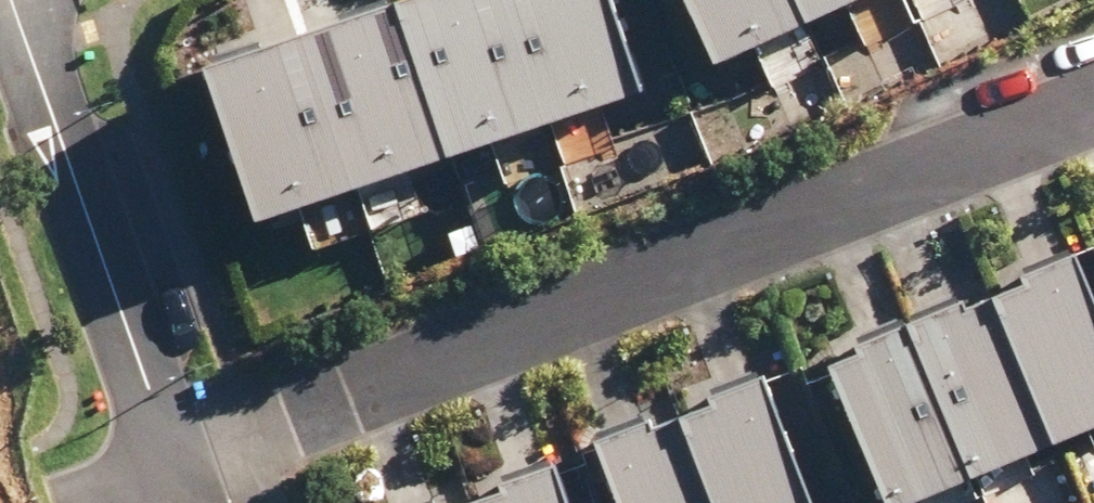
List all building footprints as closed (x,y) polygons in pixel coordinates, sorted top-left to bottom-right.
[(626,94),(602,0),(401,0),(210,62),(260,214),(626,94)] [(836,0),(682,0),(708,58),(836,0)] [(854,345),(858,354),(827,368),(889,502),(909,502),(1093,418),(1093,303),(1068,247),(1015,271),(1019,280),(971,302),(967,293),(854,345)] [(717,388),(721,398),(675,416),(671,407),(616,429),(643,502),(813,502),(760,371),(717,388)] [(527,466),(531,477),(476,497),(472,485),(422,502),(600,502),(580,447),(527,466)]
